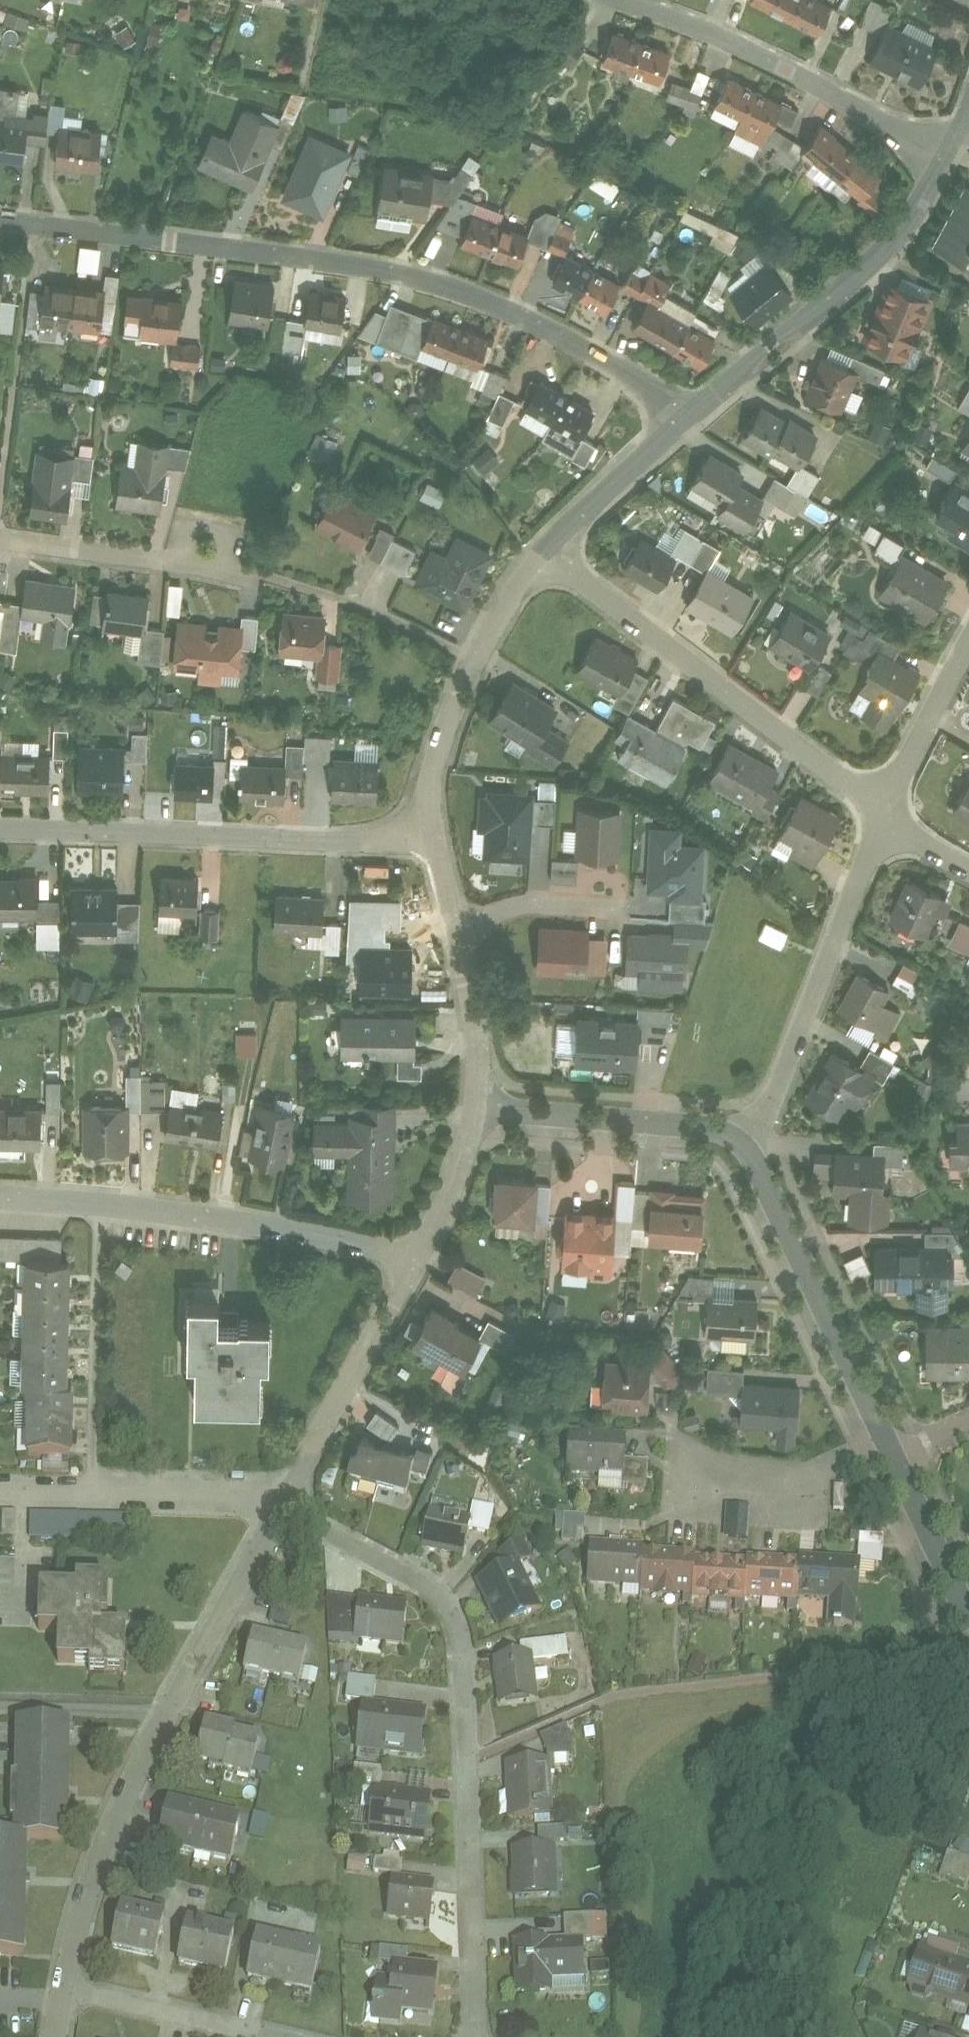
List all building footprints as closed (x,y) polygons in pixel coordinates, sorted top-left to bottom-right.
[(812,35),(827,6),(815,0),(745,0),(744,2),(812,35)] [(852,0),(840,0),(838,8),(848,12),(852,0)] [(876,34),(881,22),(887,10),(867,0),(865,0),(854,23),(876,34)] [(224,10),(207,6),(205,16),(222,19),(224,10)] [(4,15),(0,26),(22,33),(25,22),(4,15)] [(862,61),(915,87),(924,68),(931,54),(934,48),(926,44),(930,35),(902,21),(898,30),(881,22),(876,34),(862,61)] [(670,49),(614,30),(603,61),(659,81),(670,49)] [(931,54),(924,68),(937,74),(944,60),(931,54)] [(777,103),(722,76),(708,105),(736,119),(729,132),(756,145),(760,136),(765,126),(768,120),(777,103)] [(682,88),(667,83),(661,100),(676,105),(682,88)] [(698,94),(682,88),(676,105),(692,111),(698,94)] [(19,164),(22,143),(43,146),(47,115),(30,113),(29,117),(11,115),(14,92),(0,90),(0,161),(19,164)] [(290,92),(277,122),(280,123),(272,142),(285,147),(305,94),(290,92)] [(777,103),(768,120),(784,128),(792,111),(777,103)] [(48,105),(47,115),(43,146),(40,167),(92,174),(97,134),(58,129),(61,107),(48,105)] [(200,163),(256,184),(272,142),(280,123),(277,122),(244,109),(232,139),(212,131),(200,163)] [(834,135),(818,122),(799,145),(811,155),(808,159),(817,166),(813,172),(828,183),(832,178),(858,198),(852,206),(870,220),(884,202),(876,196),(888,180),(832,137),(834,135)] [(760,136),(774,144),(780,135),(765,126),(760,136)] [(309,134),(283,196),(324,214),(344,168),(350,152),(309,134)] [(780,135),(774,144),(791,155),(797,145),(780,135)] [(350,152),(344,168),(361,175),(372,149),(354,142),(350,152)] [(466,155),(445,179),(429,177),(425,201),(448,205),(455,197),(480,167),(466,155)] [(430,173),(380,165),(372,215),(422,223),(425,201),(429,177),(430,173)] [(596,170),(588,183),(612,196),(619,184),(596,170)] [(963,256),(968,256),(968,188),(962,185),(928,247),(958,264),(963,256)] [(448,205),(426,231),(420,247),(425,248),(451,258),(456,246),(467,215),(496,225),(498,219),(472,209),(474,204),(455,197),(448,205)] [(467,215),(456,246),(515,267),(526,236),(521,234),(523,230),(501,222),(499,226),(496,225),(467,215)] [(560,259),(572,231),(555,223),(542,251),(560,259)] [(720,253),(727,237),(714,231),(707,247),(720,253)] [(78,268),(97,269),(99,245),(79,244),(78,268)] [(595,275),(563,258),(549,286),(603,314),(617,286),(614,284),(616,280),(597,271),(595,275)] [(643,303),(653,309),(661,296),(670,279),(650,268),(648,272),(632,263),(616,292),(641,305),(643,303)] [(725,294),(753,327),(789,296),(761,263),(725,294)] [(101,291),(99,306),(112,307),(114,276),(102,275),(101,291)] [(943,275),(939,284),(956,290),(959,281),(943,275)] [(274,285),(230,279),(224,321),(268,327),(274,285)] [(929,301),(883,282),(858,342),(904,361),(929,301)] [(41,293),(38,325),(53,327),(97,331),(99,306),(101,291),(42,285),(41,293)] [(341,295),(305,291),(301,324),(301,327),(337,331),(341,295)] [(24,326),(36,327),(35,337),(52,339),(53,327),(38,325),(41,293),(27,292),(24,326)] [(176,298),(123,293),(120,324),(136,325),(135,340),(169,343),(172,343),(176,298)] [(692,314),(661,296),(653,309),(685,326),(692,314)] [(11,332),(14,304),(11,304),(11,301),(0,300),(0,331),(11,332)] [(641,305),(628,329),(698,368),(712,342),(685,326),(653,309),(643,303),(641,305)] [(416,353),(428,321),(387,305),(373,343),(413,359),(416,353)] [(484,338),(429,317),(428,321),(416,353),(470,374),(473,366),(484,338)] [(301,327),(301,324),(280,321),(277,341),(288,343),(286,359),(297,361),(301,327)] [(172,343),(169,343),(167,366),(195,369),(197,345),(172,343)] [(843,368),(817,357),(812,368),(809,367),(802,383),(805,385),(800,397),(837,412),(853,375),(854,373),(843,368)] [(848,357),(843,368),(854,373),(853,375),(873,384),(879,370),(848,357)] [(487,371),(473,366),(470,374),(465,387),(478,392),(487,371)] [(487,371),(478,392),(489,397),(493,398),(495,394),(501,377),(487,371)] [(953,410),(968,419),(968,381),(953,410)] [(589,410),(535,382),(533,387),(529,385),(521,400),(525,402),(522,406),(520,410),(573,438),(575,436),(589,410)] [(505,434),(520,410),(522,406),(495,394),(493,398),(483,425),(505,434)] [(768,454),(792,467),(794,463),(812,430),(784,414),(782,418),(757,404),(736,441),(766,458),(768,454)] [(968,456),(968,426),(956,449),(968,456)] [(333,443),(312,434),(300,460),(322,469),(333,443)] [(594,447),(575,436),(573,438),(562,460),(582,471),(594,447)] [(161,470),(164,446),(134,441),(131,466),(115,464),(109,507),(155,513),(161,470)] [(64,493),(69,453),(70,447),(34,442),(34,449),(29,448),(20,516),(60,521),(64,493)] [(76,454),(69,453),(64,493),(84,496),(89,456),(87,455),(89,445),(77,444),(76,454)] [(164,446),(161,470),(180,472),(187,449),(164,446)] [(480,477),(496,464),(485,449),(468,462),(480,477)] [(739,470),(706,452),(686,488),(717,505),(712,514),(741,529),(750,512),(758,497),(733,483),(739,470)] [(922,468),(947,482),(952,473),(927,459),(922,468)] [(792,467),(782,485),(804,497),(816,475),(794,463),(792,467)] [(758,497),(750,512),(762,519),(769,506),(792,519),(804,497),(782,485),(769,478),(758,497)] [(428,480),(420,496),(438,505),(446,490),(428,480)] [(968,552),(968,549),(968,494),(949,482),(929,517),(952,530),(947,540),(968,552)] [(355,553),(375,513),(328,490),(308,530),(355,553)] [(868,554),(890,565),(895,555),(900,545),(866,527),(859,540),(872,547),(868,554)] [(376,566),(387,542),(391,535),(378,528),(363,559),(376,566)] [(674,557),(687,565),(700,542),(681,531),(666,556),(673,560),(674,557)] [(654,593),(673,560),(666,556),(634,538),(615,570),(654,593)] [(416,584),(468,612),(497,558),(460,539),(450,558),(434,549),(416,584)] [(376,566),(400,577),(412,553),(387,542),(376,566)] [(687,565),(701,573),(709,560),(715,550),(700,542),(687,565)] [(922,625),(946,582),(895,555),(890,565),(872,598),(922,625)] [(681,608),(728,635),(749,598),(719,580),(725,570),(709,560),(701,573),(681,608)] [(17,605),(15,620),(38,623),(36,642),(59,645),(62,626),(64,626),(69,585),(20,579),(17,605)] [(178,612),(181,583),(170,582),(166,611),(178,612)] [(144,595),(102,590),(101,597),(97,626),(97,631),(136,636),(140,636),(140,630),(144,595)] [(85,625),(97,626),(101,597),(89,595),(85,625)] [(1,598),(0,608),(0,653),(11,654),(15,620),(17,605),(3,604),(3,599),(1,598)] [(763,647),(804,673),(811,664),(828,636),(814,627),(811,631),(800,624),(803,620),(786,609),(763,647)] [(319,614),(277,611),(274,656),(313,658),(316,659),(317,644),(319,614)] [(238,626),(236,653),(249,654),(253,618),(236,617),(235,626),(238,626)] [(834,650),(848,659),(864,630),(840,617),(835,626),(844,631),(834,650)] [(201,623),(169,620),(167,636),(165,665),(165,670),(194,673),(193,683),(214,685),(215,674),(234,676),(236,653),(238,626),(235,626),(213,624),(212,635),(200,634),(201,623)] [(159,632),(140,630),(140,636),(136,636),(133,664),(155,667),(155,664),(158,636),(159,632)] [(848,659),(866,668),(877,649),(891,657),(896,648),(864,630),(848,659)] [(165,665),(167,636),(158,636),(155,664),(165,665)] [(590,637),(571,673),(613,695),(627,670),(632,659),(590,637)] [(337,645),(317,644),(316,659),(313,658),(311,681),(335,683),(337,645)] [(882,734),(917,671),(891,657),(877,649),(866,668),(853,692),(867,700),(856,719),(882,734)] [(813,697),(828,674),(811,664),(804,673),(796,687),(813,697)] [(644,679),(627,670),(613,695),(607,706),(624,716),(644,679)] [(14,681),(1,672),(0,674),(0,692),(4,695),(14,681)] [(567,742),(539,727),(551,706),(506,681),(481,724),(526,750),(523,755),(551,770),(567,742)] [(150,699),(143,688),(131,696),(139,707),(150,699)] [(170,691),(157,691),(157,703),(170,703),(170,691)] [(668,699),(651,730),(680,746),(683,741),(697,749),(703,737),(711,722),(668,699)] [(140,732),(140,717),(126,716),(126,731),(140,732)] [(651,730),(624,716),(602,756),(658,786),(680,746),(651,730)] [(227,752),(227,721),(217,721),(217,752),(227,752)] [(47,731),(47,760),(63,761),(63,731),(47,731)] [(356,737),(353,754),(375,758),(378,741),(356,737)] [(711,741),(703,737),(697,749),(705,753),(711,741)] [(299,745),(299,763),(325,764),(326,738),(299,738),(299,745)] [(118,750),(118,762),(142,762),(143,741),(129,741),(129,751),(118,750)] [(773,771),(725,743),(703,781),(751,809),(764,787),(773,771)] [(279,766),(279,777),(299,777),(299,763),(299,745),(280,745),(279,766)] [(72,792),(118,793),(118,762),(118,750),(118,747),(72,746),(72,792)] [(44,756),(0,754),(0,794),(43,795),(44,756)] [(237,788),(238,765),(243,765),(243,758),(224,757),(224,761),(223,788),(237,788)] [(326,804),(371,806),(373,762),(329,759),(326,804)] [(207,787),(223,788),(224,761),(208,761),(208,766),(207,787)] [(207,787),(208,766),(170,765),(169,802),(207,803),(207,787)] [(237,788),(237,804),(279,805),(279,777),(279,766),(243,765),(238,765),(237,788)] [(576,766),(563,765),(562,777),(575,778),(576,766)] [(945,815),(968,829),(968,776),(945,815)] [(531,794),(529,822),(555,823),(558,782),(542,781),(541,794),(531,794)] [(487,829),(486,856),(528,858),(529,822),(531,794),(531,786),(487,784),(487,792),(480,792),(479,828),(487,829)] [(775,794),(764,787),(751,809),(748,816),(759,822),(775,794)] [(836,816),(796,794),(773,837),(790,847),(783,860),(806,872),(836,816)] [(624,810),(578,808),(576,857),(622,859),(624,810)] [(684,828),(652,826),(649,889),(670,890),(670,897),(703,899),(706,842),(684,841),(684,828)] [(576,861),(554,860),(553,878),(575,879),(576,861)] [(32,876),(14,875),(14,879),(0,879),(0,921),(32,921),(32,902),(32,876)] [(190,916),(192,879),(156,877),(154,915),(190,916)] [(921,937),(938,898),(900,881),(882,920),(921,937)] [(111,890),(67,890),(67,935),(111,935),(111,904),(111,890)] [(316,926),(318,899),(271,897),(269,934),(316,936),(316,929),(316,926)] [(703,899),(670,897),(668,919),(677,920),(706,921),(707,899),(703,899)] [(55,902),(32,902),(32,921),(32,925),(55,925),(55,902)] [(111,904),(111,935),(111,941),(133,941),(135,904),(111,904)] [(216,914),(196,913),(195,941),(215,942),(216,914)] [(677,920),(673,939),(688,939),(688,944),(704,945),(711,922),(706,921),(677,920)] [(955,922),(944,947),(968,958),(968,928),(955,922)] [(357,947),(374,948),(375,925),(343,924),(342,947),(357,947)] [(316,926),(316,929),(320,930),(319,955),(335,956),(337,927),(316,926)] [(592,930),(540,927),(537,981),(589,984),(592,930)] [(673,939),(629,936),(626,986),(685,989),(688,944),(688,939),(673,939)] [(405,998),(406,949),(374,948),(357,947),(355,997),(405,998)] [(885,990),(882,995),(892,1000),(897,991),(907,997),(920,975),(898,963),(884,987),(886,988),(885,990)] [(873,1030),(864,1047),(877,1054),(899,1015),(878,1003),(882,995),(885,990),(852,972),(832,1007),(873,1030)] [(350,989),(339,988),(338,1003),(349,1004),(350,989)] [(320,1015),(320,1003),(305,1003),(305,1015),(320,1015)] [(104,1017),(102,1005),(91,1007),(93,1019),(104,1017)] [(638,1007),(638,1018),(637,1037),(665,1037),(673,1008),(638,1007)] [(56,1031),(56,1016),(46,1016),(46,1031),(56,1031)] [(638,1018),(581,1016),(581,1025),(580,1052),(580,1065),(636,1067),(637,1037),(638,1018)] [(410,1068),(410,1018),(336,1017),(336,1059),(394,1060),(393,1082),(416,1083),(417,1068),(410,1068)] [(253,1037),(253,1024),(232,1024),(232,1037),(253,1037)] [(580,1052),(581,1025),(559,1024),(559,1051),(580,1052)] [(864,1047),(854,1065),(870,1074),(878,1079),(888,1061),(877,1054),(864,1047)] [(854,1065),(827,1050),(798,1101),(833,1121),(842,1105),(850,1109),(870,1074),(854,1065)] [(218,1076),(219,1090),(231,1090),(231,1075),(218,1076)] [(122,1077),(122,1108),(123,1108),(127,1112),(127,1113),(136,1113),(136,1081),(136,1078),(122,1077)] [(136,1081),(136,1113),(161,1114),(161,1081),(136,1081)] [(39,1082),(39,1112),(56,1112),(57,1082),(39,1082)] [(164,1105),(191,1109),(194,1093),(167,1088),(164,1105)] [(164,1105),(158,1141),(212,1150),(218,1114),(191,1109),(164,1105)] [(308,1105),(308,1123),(330,1123),(330,1105),(308,1105)] [(122,1153),(126,1148),(127,1113),(127,1112),(123,1108),(122,1108),(84,1107),(80,1111),(80,1149),(83,1152),(122,1153)] [(391,1205),(391,1107),(355,1107),(355,1118),(343,1118),(343,1123),(330,1123),(308,1123),(307,1123),(307,1159),(343,1159),(343,1205),(391,1205)] [(36,1150),(36,1108),(21,1108),(3,1108),(0,1108),(0,1149),(36,1150)] [(281,1169),(289,1115),(252,1109),(248,1134),(244,1160),(244,1163),(281,1169)] [(951,1121),(951,1142),(943,1142),(943,1167),(968,1167),(968,1121),(951,1121)] [(244,1160),(248,1134),(238,1133),(234,1159),(244,1160)] [(886,1152),(886,1164),(903,1165),(904,1162),(905,1145),(905,1143),(875,1141),(874,1151),(886,1152)] [(911,1146),(905,1145),(904,1162),(920,1163),(911,1146)] [(851,1215),(891,1217),(892,1190),(885,1190),(886,1164),(886,1152),(874,1151),(837,1149),(835,1192),(852,1193),(851,1215)] [(534,1187),(534,1184),(490,1180),(486,1223),(531,1227),(531,1221),(534,1187)] [(609,1219),(609,1222),(626,1223),(629,1194),(629,1187),(611,1185),(609,1219)] [(534,1187),(531,1221),(543,1222),(545,1188),(534,1187)] [(646,1195),(643,1231),(642,1244),(695,1248),(699,1197),(670,1195),(670,1192),(647,1190),(646,1195)] [(646,1195),(629,1194),(626,1223),(626,1229),(643,1231),(646,1195)] [(577,1217),(558,1215),(553,1270),(605,1274),(609,1222),(609,1219),(591,1218),(591,1214),(577,1213),(577,1217)] [(917,1230),(918,1247),(948,1247),(948,1250),(954,1250),(954,1244),(947,1230),(917,1230)] [(57,1262),(58,1240),(0,1238),(0,1260),(19,1261),(57,1262)] [(918,1247),(869,1248),(869,1290),(910,1289),(911,1310),(943,1310),(943,1289),(949,1289),(948,1250),(948,1247),(918,1247)] [(866,1274),(857,1254),(837,1264),(846,1283),(866,1274)] [(57,1262),(19,1261),(15,1386),(22,1386),(20,1460),(65,1462),(68,1384),(62,1384),(66,1262),(57,1262)] [(482,1280),(453,1266),(443,1285),(472,1299),(482,1280)] [(702,1297),(708,1298),(709,1280),(683,1279),(673,1296),(673,1301),(702,1302),(702,1297)] [(561,1299),(545,1297),(543,1315),(559,1317),(561,1299)] [(751,1342),(753,1300),(708,1298),(702,1297),(702,1302),(700,1340),(751,1342)] [(217,1299),(186,1298),(185,1359),(194,1359),(193,1404),(260,1406),(260,1360),(269,1360),(270,1321),(237,1320),(237,1323),(216,1323),(217,1299)] [(427,1306),(405,1347),(459,1374),(477,1341),(478,1339),(475,1338),(449,1324),(451,1319),(427,1306)] [(478,1339),(477,1341),(498,1352),(507,1336),(483,1323),(475,1338),(478,1339)] [(926,1324),(927,1377),(968,1377),(968,1323),(926,1324)] [(645,1368),(658,1383),(675,1368),(658,1349),(641,1363),(646,1364),(645,1368)] [(597,1413),(643,1415),(645,1368),(646,1364),(641,1363),(600,1361),(597,1413)] [(699,1395),(739,1398),(740,1379),(741,1373),(701,1370),(699,1395)] [(792,1450),(797,1383),(740,1379),(739,1398),(736,1428),(775,1431),(773,1449),(792,1450)] [(505,1393),(490,1387),(479,1415),(494,1421),(505,1393)] [(395,1429),(371,1413),(354,1439),(383,1446),(395,1429)] [(621,1465),(623,1439),(604,1437),(604,1434),(592,1433),(591,1437),(566,1435),(563,1479),(619,1483),(621,1465)] [(341,1485),(398,1499),(410,1452),(383,1446),(354,1439),(353,1438),(341,1485)] [(474,1447),(467,1465),(481,1471),(488,1452),(474,1447)] [(458,1478),(455,1463),(441,1465),(444,1480),(458,1478)] [(642,1467),(621,1465),(619,1483),(619,1491),(640,1493),(642,1467)] [(845,1489),(834,1488),(834,1510),(844,1511),(845,1489)] [(466,1521),(464,1533),(483,1537),(488,1510),(469,1506),(466,1521)] [(16,1508),(0,1507),(0,1534),(16,1534),(16,1508)] [(750,1510),(728,1508),(726,1536),(748,1538),(750,1510)] [(414,1553),(458,1562),(464,1533),(466,1521),(422,1512),(414,1553)] [(128,1519),(24,1515),(23,1542),(127,1546),(128,1519)] [(580,1534),(581,1518),(561,1518),(561,1546),(573,1547),(574,1534),(580,1534)] [(855,1539),(853,1563),(856,1564),(856,1568),(878,1569),(880,1541),(855,1539)] [(637,1555),(637,1548),(619,1547),(619,1542),(604,1541),(604,1546),(584,1545),(582,1587),(635,1590),(637,1555)] [(470,1583),(496,1634),(539,1613),(515,1566),(521,1563),(513,1547),(491,1558),(497,1570),(470,1583)] [(573,1566),(564,1552),(553,1560),(561,1573),(573,1566)] [(654,1556),(637,1555),(635,1590),(635,1596),(687,1598),(689,1560),(689,1558),(673,1557),(673,1553),(654,1552),(654,1556)] [(741,1562),(738,1601),(793,1604),(793,1602),(795,1562),(741,1559),(741,1562)] [(741,1562),(689,1560),(687,1598),(687,1602),(738,1605),(738,1601),(741,1562)] [(795,1562),(793,1602),(825,1604),(824,1631),(852,1632),(856,1568),(856,1564),(853,1563),(795,1560),(795,1562)] [(117,1677),(118,1632),(93,1631),(93,1625),(99,1625),(100,1586),(68,1586),(67,1595),(29,1594),(28,1634),(49,1635),(49,1668),(80,1669),(80,1676),(117,1677)] [(401,1604),(353,1599),(352,1603),(349,1641),(349,1644),(397,1649),(401,1604)] [(323,1639),(349,1641),(352,1603),(323,1600),(322,1610),(323,1639)] [(300,1648),(246,1636),(237,1675),(291,1688),(300,1648)] [(515,1645),(516,1660),(529,1659),(529,1667),(564,1664),(562,1642),(515,1645)] [(695,1680),(703,1662),(690,1656),(683,1674),(695,1680)] [(516,1660),(488,1662),(492,1709),(532,1706),(529,1667),(529,1659),(516,1660)] [(343,1671),(334,1671),(334,1682),(343,1683),(343,1671)] [(356,1706),(368,1707),(370,1685),(344,1681),(341,1704),(356,1706)] [(415,1763),(421,1713),(368,1707),(356,1706),(350,1756),(415,1763)] [(253,1739),(230,1734),(231,1729),(198,1721),(187,1766),(220,1774),(219,1777),(242,1783),(253,1739)] [(60,1841),(63,1728),(8,1726),(4,1839),(20,1840),(60,1841)] [(572,1743),(565,1727),(542,1738),(546,1756),(572,1753),(572,1743)] [(552,1763),(506,1764),(508,1817),(554,1815),(552,1763)] [(368,1792),(375,1793),(378,1774),(348,1770),(346,1789),(368,1792)] [(420,1845),(426,1798),(375,1793),(368,1792),(363,1838),(420,1845)] [(148,1852),(223,1869),(234,1821),(159,1805),(148,1852)] [(250,1834),(266,1835),(268,1812),(252,1811),(250,1834)] [(576,1831),(533,1833),(533,1844),(577,1842),(576,1831)] [(4,1839),(0,1839),(0,1956),(17,1957),(20,1840),(4,1839)] [(553,1846),(511,1848),(513,1895),(554,1893),(553,1846)] [(379,1852),(378,1863),(395,1865),(396,1854),(379,1852)] [(359,1876),(361,1861),(344,1859),(342,1874),(359,1876)] [(385,1878),(393,1879),(395,1865),(378,1863),(367,1862),(365,1876),(385,1878)] [(424,1925),(429,1883),(393,1879),(385,1878),(381,1921),(424,1925)] [(148,1962),(158,1918),(111,1907),(100,1951),(148,1962)] [(559,1920),(560,1942),(577,1941),(578,1943),(588,1943),(587,1918),(559,1920)] [(218,1978),(229,1931),(180,1920),(169,1967),(218,1978)] [(317,1951),(250,1936),(239,1983),(306,1998),(317,1951)] [(560,1942),(506,1944),(508,1998),(547,1997),(546,1983),(579,1982),(578,1943),(577,1941),(560,1942)] [(968,2000),(968,1968),(949,1961),(952,1951),(925,1942),(923,1948),(914,1945),(900,1986),(966,2008),(968,2000)] [(388,1963),(400,1964),(401,1953),(366,1949),(365,1961),(388,1963)] [(427,2016),(432,1967),(400,1964),(388,1963),(387,1979),(372,1978),(367,2023),(393,2025),(394,2012),(427,2016)] [(964,2022),(960,2034),(968,2036),(968,2023),(964,2022)]
